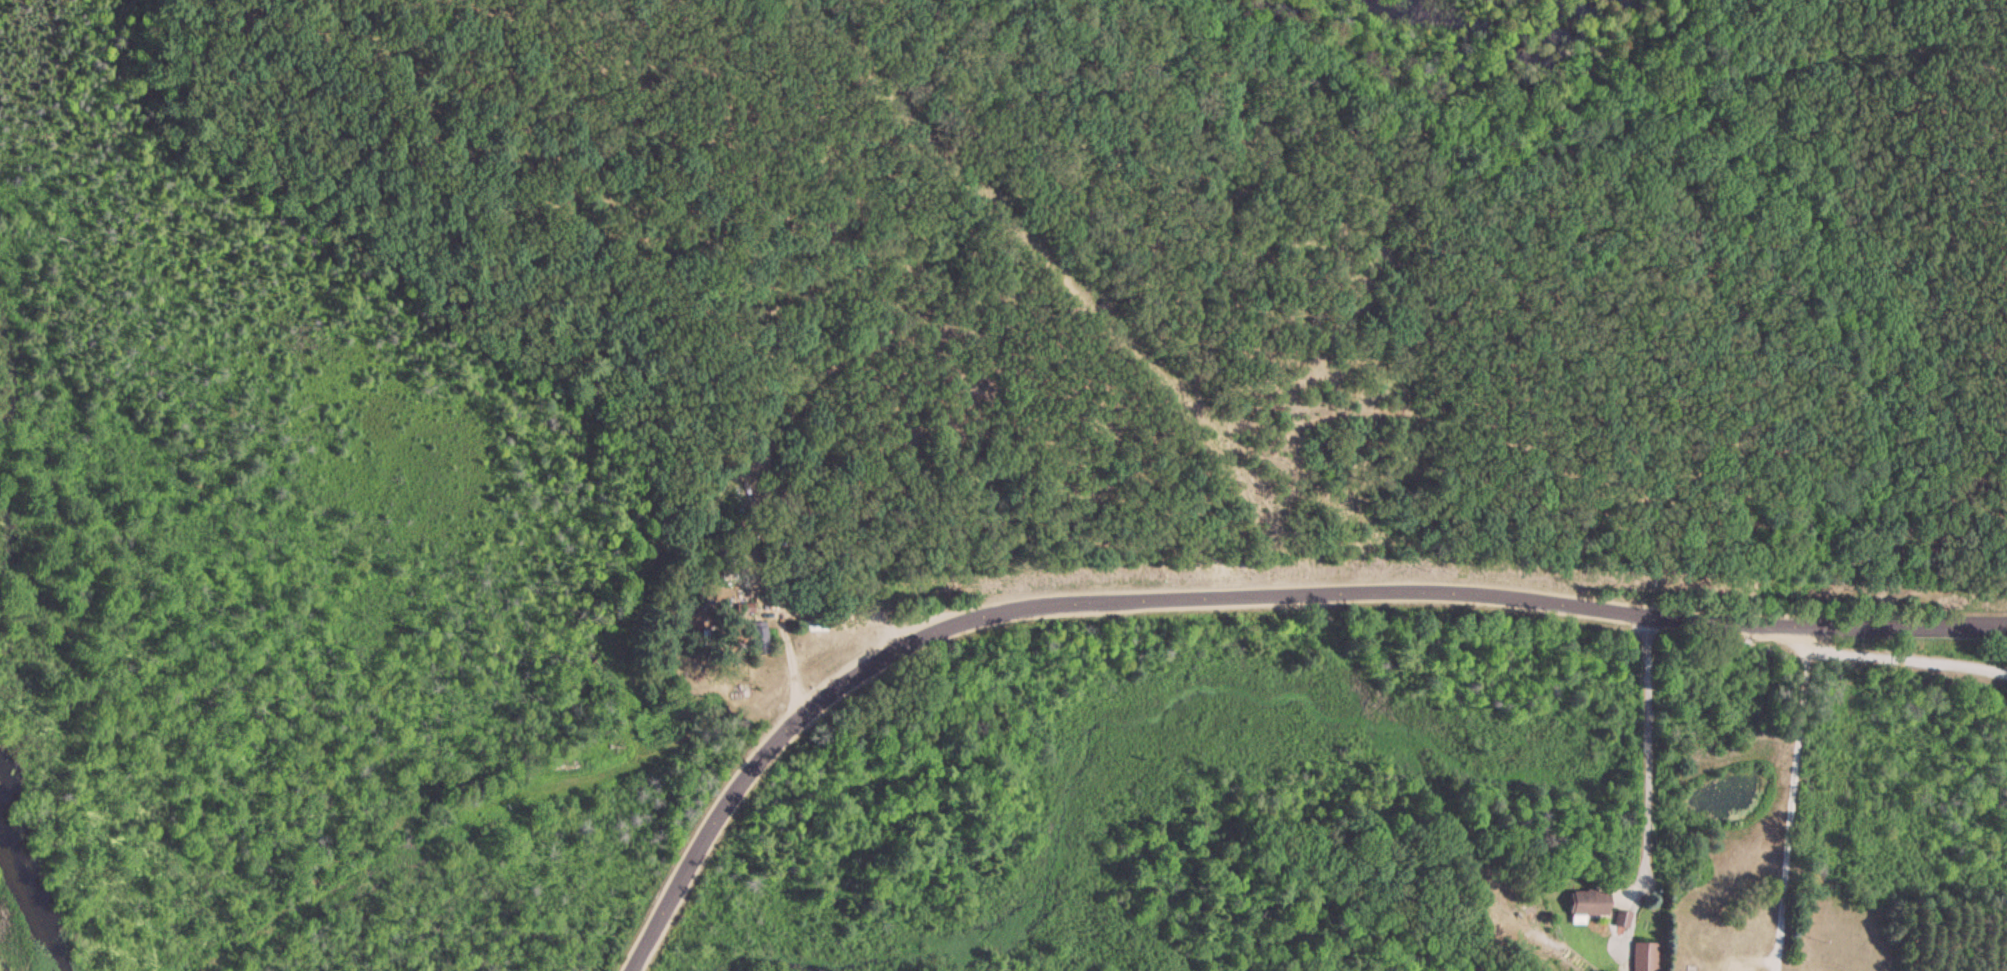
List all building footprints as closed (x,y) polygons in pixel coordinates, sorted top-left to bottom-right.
[(1606,914),(1606,890),(1568,889),(1568,921),(1583,922),(1583,914),(1606,914)] [(1630,911),(1616,908),(1613,925),(1627,927),(1630,911)] [(1632,942),(1632,970),(1656,970),(1656,942),(1632,942)]
